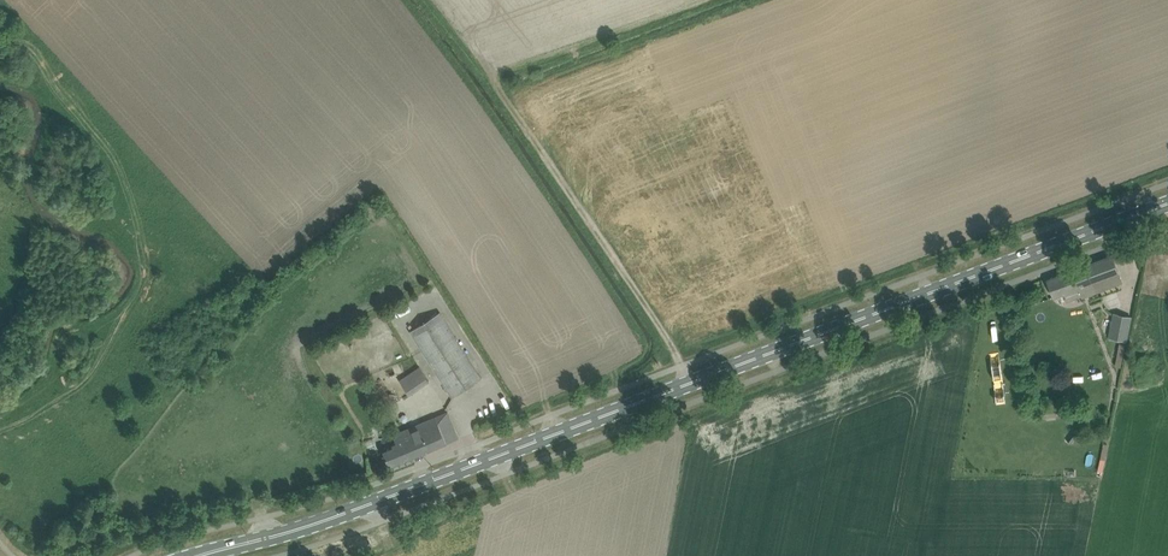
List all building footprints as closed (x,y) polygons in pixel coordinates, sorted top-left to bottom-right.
[(1067,301),(1082,295),(1083,297),(1123,282),(1113,254),(1047,279),(1054,296),(1064,293),(1067,301)] [(453,396),(482,378),(440,312),(411,330),(453,396)] [(1108,337),(1109,337),(1126,341),(1127,341),(1132,316),(1113,312),(1108,337)] [(1115,343),(1116,359),(1125,358),(1124,342),(1115,343)] [(400,379),(410,394),(430,380),(420,366),(400,379)] [(383,446),(386,455),(391,466),(458,437),(448,411),(394,434),(397,441),(383,446)] [(1072,443),(1077,437),(1071,432),(1066,438),(1072,443)]
